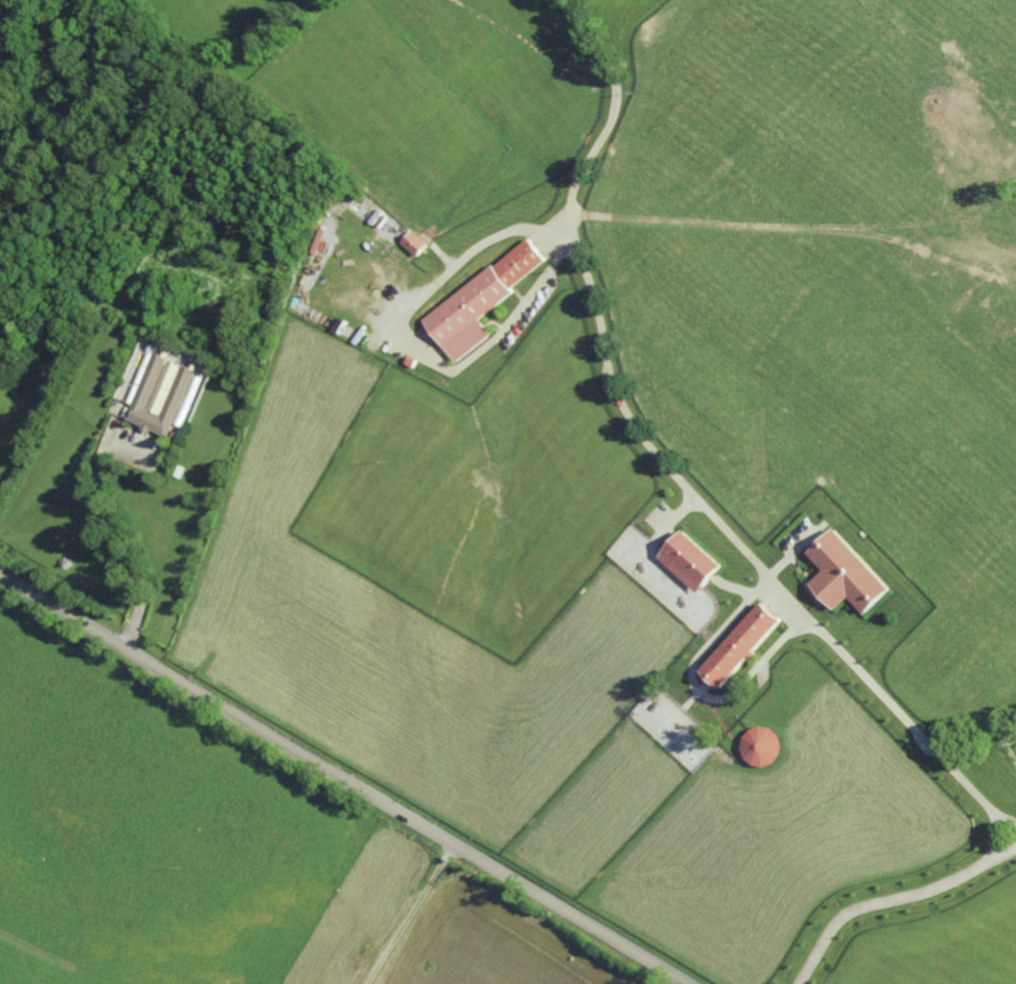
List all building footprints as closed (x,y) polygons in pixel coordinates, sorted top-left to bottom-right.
[(417,256),(429,244),(413,230),(402,242),(417,256)] [(422,317),(455,362),(492,335),(480,318),(514,292),(511,287),(547,261),(530,239),(422,317)] [(197,369),(146,351),(135,382),(139,384),(125,421),(151,430),(151,431),(172,438),(197,369)] [(892,589),(835,528),(808,553),(825,570),(811,583),(836,610),(850,597),(865,614),(892,589)] [(699,593),(725,566),(685,530),(660,557),(699,593)] [(701,671),(721,689),(783,619),(763,601),(701,671)] [(785,758),(774,723),(739,735),(750,769),(785,758)]
